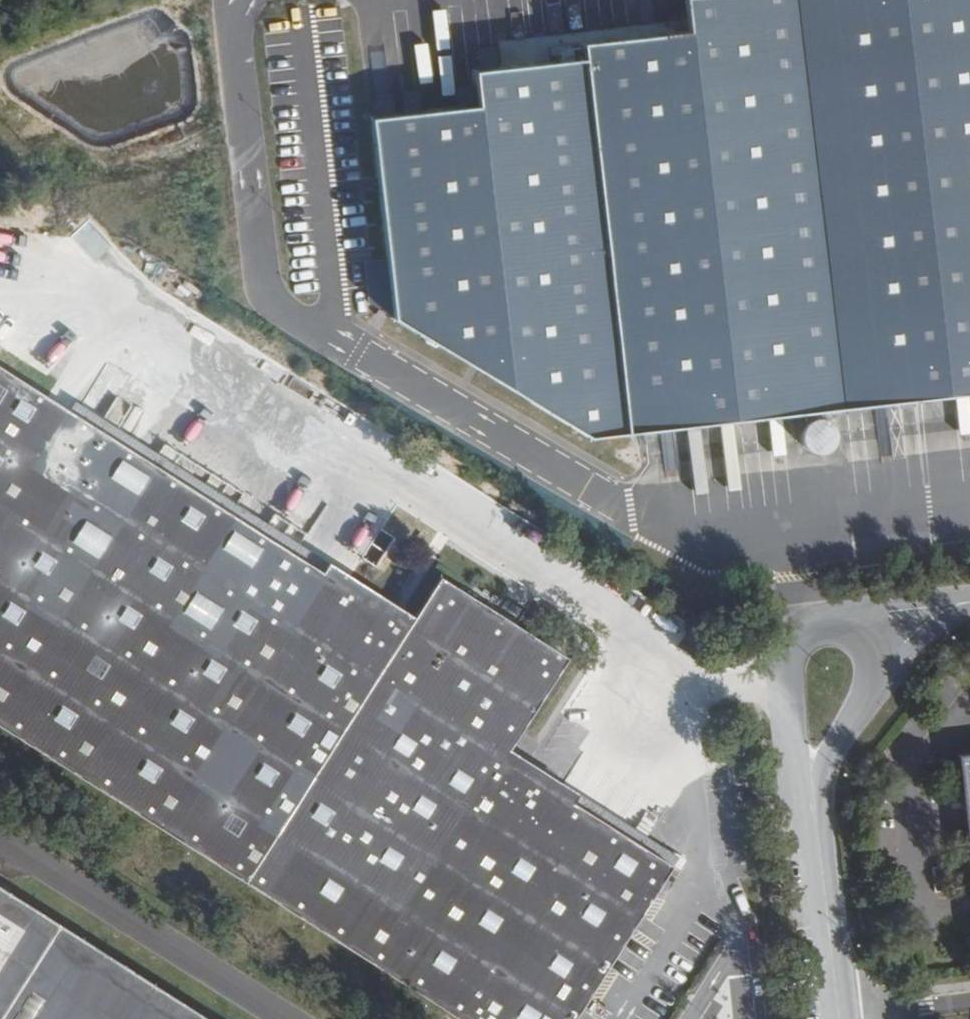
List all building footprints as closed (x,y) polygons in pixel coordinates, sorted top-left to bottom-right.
[(353,120),(378,323),(573,441),(969,393),(969,0),(671,0),(675,34),(569,47),(571,61),(460,74),(463,108),(353,120)] [(0,381),(0,733),(455,1018),(576,1018),(672,868),(500,760),(562,659),(433,579),(400,631),(0,381)] [(960,765),(969,857),(969,764),(960,765)] [(0,893),(0,1018),(202,1018),(0,893)]
